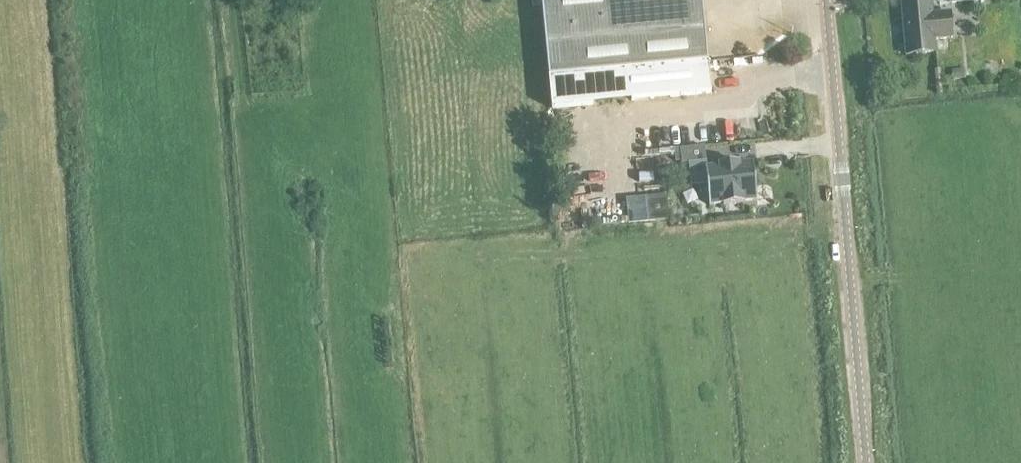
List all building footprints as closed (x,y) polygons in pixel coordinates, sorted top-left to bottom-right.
[(548,56),(556,55),(555,47),(706,32),(703,0),(542,0),(548,56)] [(932,0),(903,3),(907,55),(937,52),(936,38),(948,37),(946,13),(934,14),(932,0)] [(548,56),(550,78),(709,63),(706,32),(555,47),(556,55),(548,56)] [(709,63),(550,78),(553,109),(592,105),(591,99),(633,95),(634,100),(712,93),(709,63)] [(690,163),(693,185),(710,183),(713,207),(760,201),(755,161),(709,167),(708,160),(690,163)] [(669,220),(667,195),(647,197),(649,222),(669,220)]
